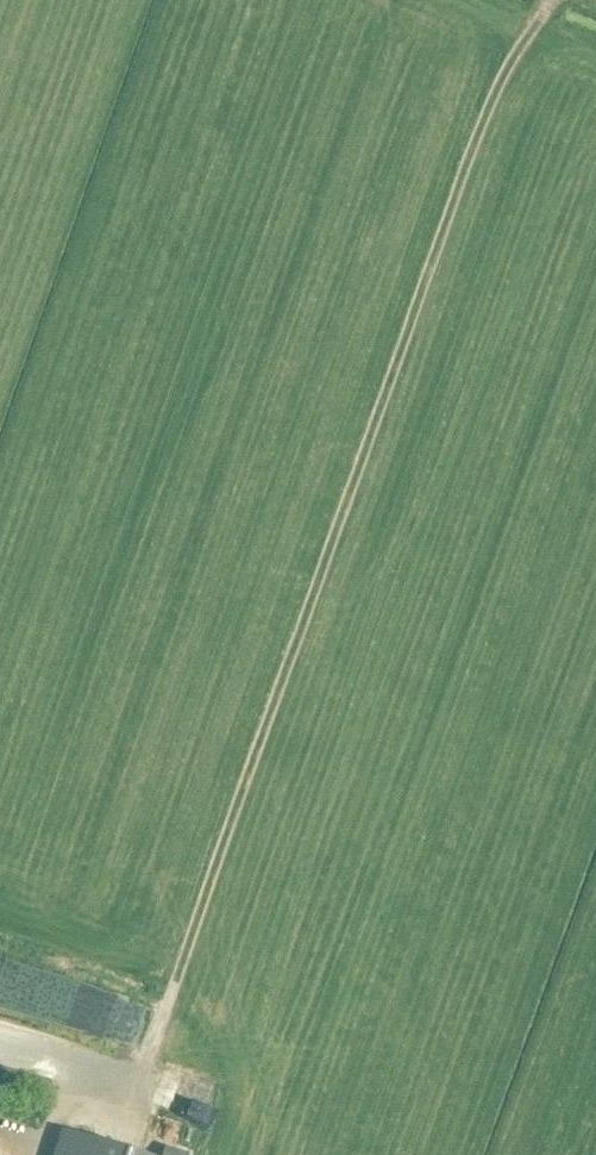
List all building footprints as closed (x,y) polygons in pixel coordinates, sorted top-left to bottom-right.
[(65,1133),(58,1154),(130,1154),(65,1133)]
